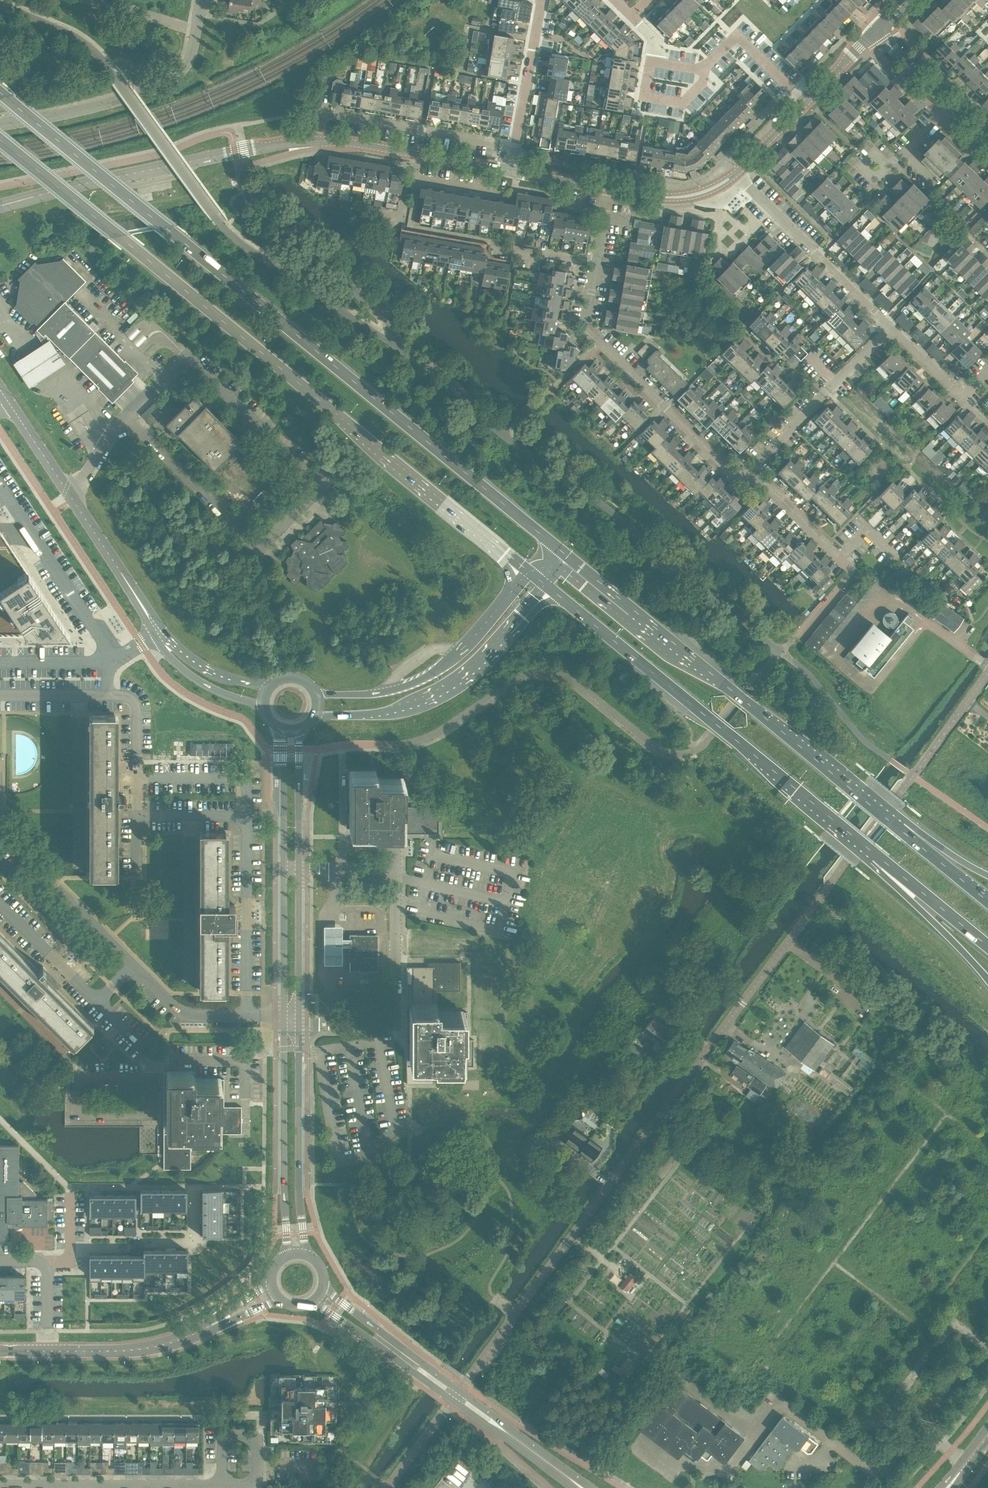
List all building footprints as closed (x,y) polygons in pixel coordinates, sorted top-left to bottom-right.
[(252,0),(237,0),(237,2),(229,1),(227,12),(236,13),(236,10),(243,11),(249,12),(252,0)] [(532,4),(512,0),(498,0),(497,7),(494,7),(492,19),(498,20),(497,21),(499,22),(498,30),(514,33),(516,20),(529,23),(532,4)] [(582,0),(567,0),(564,3),(572,10),(582,0)] [(596,0),(590,0),(582,0),(572,10),(579,17),(596,0)] [(600,10),(596,6),(602,0),(596,0),(579,17),(586,25),(600,10)] [(678,0),(677,0),(673,4),(675,6),(672,9),(670,7),(670,8),(683,21),(691,13),(678,0)] [(695,0),(681,0),(679,1),(678,0),(691,13),(699,4),(695,0)] [(868,2),(867,0),(835,0),(828,8),(845,25),(851,20),(855,24),(857,21),(850,13),(854,9),(857,6),(864,14),(867,11),(863,7),(868,2)] [(964,0),(941,0),(944,3),(940,7),(936,3),(936,4),(957,24),(962,19),(966,23),(971,18),(967,14),(972,9),(964,0)] [(972,9),(977,3),(981,7),(986,2),(984,0),(964,0),(972,9)] [(938,37),(953,21),(957,24),(936,4),(928,12),(931,14),(929,16),(926,14),(920,20),(919,18),(913,23),(924,34),(929,28),(938,37)] [(845,25),(828,8),(823,12),(818,7),(811,14),(816,19),(812,23),(830,41),(835,36),(839,39),(844,34),(840,31),(845,25)] [(683,21),(670,8),(665,12),(667,14),(664,16),(663,15),(662,15),(676,28),(683,21)] [(593,32),(613,11),(611,9),(604,15),(600,10),(586,25),(593,32)] [(601,39),(615,25),(610,20),(616,14),(613,11),(593,32),(601,39)] [(676,28),(662,15),(658,20),(660,21),(657,24),(655,23),(654,23),(668,36),(676,28)] [(830,41),(812,23),(808,28),(803,22),(796,30),(801,35),(797,39),(815,56),(820,51),(824,55),(829,50),(825,46),(830,41)] [(608,46),(622,32),(628,26),(625,23),(619,29),(615,25),(601,39),(608,46)] [(634,44),(622,32),(608,46),(613,51),(634,44)] [(518,54),(520,45),(514,44),(514,45),(512,45),(513,38),(487,33),(486,37),(491,38),(490,44),(489,50),(484,49),(483,53),(510,58),(511,51),(513,52),(513,53),(518,54)] [(815,56),(797,39),(793,43),(788,38),(781,45),(786,50),(782,55),(799,72),(805,66),(809,70),(814,65),(810,61),(815,56)] [(940,63),(958,45),(955,42),(950,47),(945,42),(932,55),(940,63)] [(631,60),(634,44),(613,51),(612,57),(631,60)] [(948,70),(964,54),(961,58),(956,53),(960,48),(958,45),(940,63),(948,70)] [(515,74),(516,65),(511,64),(511,65),(509,65),(510,58),(483,53),(482,58),(487,58),(485,70),(480,69),(480,74),(506,79),(507,72),(509,72),(509,74),(515,74)] [(959,75),(977,57),(974,54),(969,59),(964,54),(948,70),(948,71),(952,67),(959,75)] [(566,69),(568,59),(548,55),(547,61),(539,60),(538,64),(553,67),(566,69)] [(366,70),(368,58),(358,57),(356,68),(366,70)] [(630,71),(631,65),(639,66),(640,62),(631,60),(612,57),(610,67),(630,71)] [(967,83),(980,70),(975,65),(980,60),(977,57),(959,75),(967,83)] [(564,79),(566,69),(553,67),(538,64),(537,68),(546,69),(545,75),(564,79)] [(890,81),(873,64),(857,80),(865,87),(872,80),(882,89),(884,87),(890,81)] [(630,71),(610,67),(608,77),(636,82),(637,78),(628,77),(630,71)] [(987,77),(987,71),(985,74),(980,70),(967,83),(975,90),(987,77)] [(349,109),(354,81),(355,73),(351,73),(349,80),(350,80),(349,85),(343,83),(341,93),(339,104),(346,105),(346,108),(349,109)] [(564,79),(545,75),(542,75),(541,79),(549,80),(548,86),(568,90),(570,80),(564,79)] [(853,76),(837,92),(843,98),(844,99),(845,99),(852,91),(867,106),(869,103),(869,102),(875,97),(865,87),(857,80),(853,76)] [(635,86),(636,82),(608,77),(606,87),(626,91),(627,85),(635,86)] [(987,93),(987,77),(975,90),(983,98),(987,93)] [(339,104),(341,93),(343,83),(341,80),(336,79),(333,82),(331,91),(331,92),(329,102),(339,104)] [(765,92),(752,79),(747,84),(742,80),(740,82),(757,100),(765,92)] [(360,107),(364,84),(363,90),(357,89),(358,82),(354,81),(349,109),(353,110),(353,106),(360,107)] [(757,100),(740,82),(737,85),(742,90),(737,95),(753,111),(750,107),(757,100)] [(369,112),(374,84),(370,84),(370,85),(364,84),(360,107),(366,108),(366,112),(369,112)] [(380,111),(383,93),(377,92),(378,85),(374,84),(369,112),(373,113),(373,110),(380,111)] [(869,103),(877,110),(898,89),(894,85),(888,91),(884,87),(882,89),(875,97),(869,102),(869,103)] [(566,100),(568,90),(548,86),(547,92),(539,91),(538,95),(558,99),(566,100)] [(389,116),(394,88),(390,87),(389,94),(383,93),(380,111),(386,112),(386,115),(389,116)] [(625,97),(626,91),(606,87),(605,97),(633,102),(633,98),(625,97)] [(400,114),(403,97),(397,96),(398,89),(394,88),(389,116),(393,117),(393,113),(400,114)] [(885,118),(900,102),(896,99),(902,93),(898,89),(877,110),(885,118)] [(409,120),(414,92),(410,91),(409,98),(403,97),(400,114),(406,115),(406,119),(409,120)] [(437,117),(441,94),(435,93),(436,92),(431,91),(426,119),(430,120),(431,116),(437,117)] [(420,118),(423,100),(417,99),(418,92),(414,92),(409,120),(413,120),(413,117),(420,118)] [(443,122),(447,122),(452,94),(447,94),(447,95),(441,94),(437,117),(444,118),(443,122)] [(457,121),(460,103),(454,102),(456,95),(452,94),(447,122),(450,123),(451,119),(457,121)] [(556,109),(558,99),(538,95),(536,105),(556,109)] [(753,111),(737,95),(740,99),(732,106),(745,119),(753,111)] [(859,113),(845,99),(844,99),(843,98),(840,102),(834,96),(830,100),(851,121),(859,113)] [(467,126),(472,98),(468,97),(466,104),(460,103),(457,121),(464,122),(463,125),(467,126)] [(622,111),(623,105),(632,106),(633,102),(605,97),(603,108),(622,111)] [(477,124),(480,107),(474,106),(476,99),(472,98),(467,126),(470,127),(471,123),(477,124)] [(851,121),(830,100),(826,104),(832,110),(828,114),(843,129),(851,121)] [(892,125),(913,104),(909,100),(903,106),(900,102),(885,118),(892,125)] [(487,129),(492,102),(488,101),(486,108),(480,107),(477,124),(484,125),(483,129),(487,129)] [(498,128),(501,110),(494,109),(496,102),(492,102),(487,129),(490,130),(491,127),(498,128)] [(900,133),(915,118),(911,114),(917,108),(913,104),(892,125),(900,133)] [(554,119),(556,109),(536,105),(535,115),(554,119)] [(745,119),(732,106),(725,114),(738,127),(745,119)] [(738,127),(725,114),(717,122),(730,134),(738,127)] [(553,129),(554,119),(535,115),(533,125),(553,129)] [(836,136),(820,121),(817,125),(811,119),(807,123),(828,144),(836,136)] [(565,148),(569,125),(563,124),(563,123),(559,122),(554,150),(558,151),(558,147),(565,148)] [(730,134),(717,122),(710,130),(723,142),(730,134)] [(605,155),(608,138),(609,132),(603,131),(604,125),(604,123),(600,123),(599,129),(594,157),(598,158),(598,154),(605,155)] [(828,144),(807,123),(803,127),(809,133),(805,137),(820,152),(828,144)] [(551,139),(553,129),(533,125),(531,135),(541,137),(551,139)] [(574,153),(579,126),(575,125),(575,126),(569,125),(565,148),(571,149),(571,153),(574,153)] [(585,152),(588,134),(582,133),(583,126),(579,126),(574,153),(578,154),(578,151),(585,152)] [(594,157),(599,129),(595,128),(594,135),(588,134),(585,152),(591,153),(591,156),(594,157)] [(723,142),(710,130),(702,137),(715,150),(723,142)] [(614,161),(619,133),(615,132),(614,139),(608,138),(605,155),(612,156),(611,160),(614,161)] [(623,134),(623,133),(619,133),(614,161),(618,161),(619,158),(625,159),(628,141),(629,135),(623,134)] [(635,164),(638,149),(640,136),(635,135),(634,143),(628,141),(625,159),(632,160),(631,164),(635,164)] [(820,152),(805,137),(802,141),(796,135),(792,139),(813,160),(820,152)] [(950,176),(965,162),(961,158),(964,154),(946,136),(942,139),(940,137),(925,152),(928,154),(923,159),(941,178),(946,172),(950,176)] [(549,149),(551,139),(541,137),(539,147),(549,149)] [(715,150),(702,137),(695,145),(707,158),(715,150)] [(813,160),(792,139),(788,143),(794,149),(790,152),(800,162),(805,167),(813,160)] [(700,167),(709,159),(707,158),(695,145),(691,142),(685,148),(676,147),(675,151),(672,169),(671,171),(683,173),(685,172),(684,169),(687,168),(691,178),(697,176),(694,169),(700,167)] [(650,165),(653,148),(642,146),(639,163),(650,165)] [(783,179),(800,162),(790,152),(784,147),(767,164),(783,179)] [(661,167),(664,149),(653,148),(650,165),(661,167)] [(672,169),(675,151),(664,149),(661,167),(672,169)] [(338,169),(340,157),(328,155),(326,166),(326,167),(332,168),(328,188),(328,187),(327,192),(335,193),(339,194),(341,183),(343,170),(338,169)] [(349,171),(352,159),(340,157),(338,169),(343,170),(341,183),(353,185),(355,172),(349,171)] [(361,173),(363,161),(352,159),(349,171),(355,172),(353,185),(364,187),(367,174),(361,173)] [(983,167),(975,159),(969,165),(965,161),(965,162),(950,176),(950,177),(981,207),(987,201),(987,176),(984,180),(977,173),(983,167)] [(328,188),(332,168),(326,167),(326,166),(323,165),(318,161),(315,165),(312,177),(317,178),(316,185),(328,187),(328,188)] [(373,175),(375,163),(363,161),(361,173),(367,174),(364,187),(376,189),(378,176),(373,175)] [(802,192),(794,184),(808,170),(805,167),(800,162),(783,179),(779,183),(795,199),(802,192)] [(385,177),(387,166),(375,163),(373,175),(378,176),(376,189),(388,191),(390,178),(385,177)] [(398,180),(400,168),(387,166),(385,177),(390,178),(388,191),(400,193),(403,180),(398,180)] [(819,201),(834,185),(826,177),(811,193),(819,201)] [(931,202),(912,183),(908,187),(900,179),(892,187),(900,195),(897,199),(915,217),(931,202)] [(827,208),(842,193),(834,185),(819,201),(827,208)] [(431,198),(432,190),(420,188),(419,196),(424,196),(419,222),(431,224),(435,199),(431,198)] [(442,200),(444,192),(432,190),(431,198),(435,199),(431,224),(443,226),(447,201),(442,200)] [(454,202),(456,194),(444,192),(442,200),(447,201),(443,226),(454,228),(459,203),(454,202)] [(526,207),(529,195),(517,193),(515,205),(513,215),(517,216),(517,218),(525,219),(526,215),(530,215),(531,207),(526,207)] [(834,216),(849,200),(842,193),(827,208),(834,216)] [(466,204),(467,196),(456,194),(454,202),(459,203),(454,228),(466,230),(471,205),(466,204)] [(915,217),(897,199),(893,203),(885,194),(877,203),(885,211),(881,215),(900,233),(915,217)] [(538,209),(540,197),(529,195),(526,207),(531,207),(530,215),(529,220),(537,221),(537,217),(542,217),(543,209),(538,209)] [(479,198),(473,197),(467,196),(466,204),(471,205),(466,230),(478,233),(483,207),(478,206),(479,198)] [(554,220),(555,212),(557,205),(552,204),(553,199),(540,197),(538,209),(543,209),(542,217),(541,222),(549,223),(549,219),(553,220),(554,220)] [(490,208),(491,200),(479,198),(478,206),(483,207),(478,233),(490,235),(494,209),(490,208)] [(504,228),(508,204),(508,203),(491,200),(490,208),(494,209),(490,235),(503,237),(504,228)] [(842,223),(857,208),(849,200),(834,216),(842,223)] [(515,230),(515,229),(517,218),(517,216),(513,215),(515,205),(512,204),(508,203),(508,204),(504,228),(507,228),(515,230)] [(810,209),(804,203),(802,206),(808,212),(810,209)] [(816,215),(810,209),(808,212),(814,218),(816,215)] [(969,230),(974,235),(987,221),(987,211),(969,230)] [(561,220),(562,213),(555,212),(554,220),(553,220),(551,236),(558,237),(559,232),(563,233),(562,238),(563,238),(566,221),(561,220)] [(573,222),(574,215),(562,213),(561,220),(566,221),(563,238),(574,240),(577,223),(573,222)] [(588,237),(590,225),(585,224),(586,217),(574,215),(573,222),(577,223),(574,240),(583,242),(583,236),(588,237)] [(681,255),(685,229),(680,228),(682,217),(671,215),(669,226),(663,225),(661,237),(659,251),(681,255)] [(702,259),(707,233),(701,232),(703,220),(692,218),(690,230),(685,229),(681,255),(702,259)] [(826,224),(820,218),(817,221),(823,227),(826,224)] [(661,237),(663,225),(640,221),(636,243),(646,245),(648,235),(661,237)] [(832,230),(826,224),(823,227),(829,233),(832,230)] [(845,248),(860,233),(852,225),(837,240),(845,248)] [(411,243),(412,232),(401,230),(399,241),(403,242),(400,258),(412,260),(415,244),(411,243)] [(422,245),(424,234),(412,232),(411,243),(415,244),(412,260),(424,262),(427,246),(422,245)] [(852,256),(867,240),(860,233),(845,248),(852,256)] [(434,247),(436,236),(424,234),(422,245),(427,246),(424,262),(436,264),(439,248),(434,247)] [(785,250),(768,234),(752,250),(759,257),(767,249),(776,259),(785,250)] [(446,249),(448,239),(436,236),(434,247),(439,248),(436,264),(448,267),(451,250),(446,249)] [(951,264),(972,242),(968,238),(962,244),(958,241),(944,256),(951,264)] [(458,251),(460,241),(448,239),(446,249),(451,250),(448,267),(460,269),(463,252),(458,251)] [(860,263),(875,248),(867,240),(852,256),(860,263)] [(470,253),(471,243),(460,241),(458,251),(463,252),(460,269),(471,271),(474,254),(470,253)] [(652,258),(654,246),(646,245),(636,243),(630,242),(626,264),(636,266),(638,255),(652,258)] [(959,271),(974,256),(971,253),(976,246),(972,242),(951,264),(959,271)] [(481,255),(483,245),(471,243),(470,253),(474,254),(471,271),(483,273),(486,257),(487,258),(487,256),(481,255)] [(765,262),(759,257),(752,250),(748,246),(732,262),(739,269),(747,261),(757,271),(765,262)] [(801,266),(797,262),(805,254),(797,246),(789,254),(785,250),(776,259),(766,269),(782,285),(801,266)] [(883,256),(883,255),(875,248),(860,263),(868,271),(873,266),(872,266),(883,256)] [(836,257),(830,251),(828,254),(833,259),(836,257)] [(880,274),(895,259),(887,251),(883,255),(883,256),(872,266),(873,266),(880,274)] [(967,279),(987,258),(984,254),(978,260),(974,256),(959,271),(967,279)] [(492,259),(487,258),(486,257),(483,273),(481,285),(493,287),(496,269),(490,268),(492,259)] [(751,280),(739,269),(732,262),(728,265),(720,257),(712,265),(720,274),(716,278),(735,296),(751,280)] [(842,262),(836,257),(833,259),(839,265),(842,262)] [(137,374),(65,302),(86,281),(63,258),(60,260),(37,264),(35,262),(18,279),(20,281),(16,305),(14,307),(31,324),(33,322),(39,327),(35,331),(43,345),(51,340),(75,363),(80,369),(110,399),(111,400),(122,390),(123,391),(128,386),(127,384),(137,374)] [(987,273),(987,270),(986,268),(987,266),(987,258),(967,279),(975,286),(987,273)] [(505,289),(508,272),(504,271),(505,261),(492,259),(490,268),(496,269),(493,287),(505,289)] [(888,281),(903,266),(895,259),(880,274),(888,281)] [(652,269),(636,266),(626,264),(625,270),(614,268),(612,279),(623,281),(622,286),(648,290),(652,269)] [(799,288),(819,268),(816,265),(810,271),(806,267),(792,281),(799,288)] [(852,272),(846,266),(843,269),(849,275),(852,272)] [(896,289),(911,274),(903,266),(888,281),(896,289)] [(806,295),(820,281),(816,277),(822,271),(819,268),(799,288),(806,295)] [(562,284),(565,271),(552,269),(551,274),(539,272),(537,284),(549,286),(550,281),(562,284)] [(858,278),(852,272),(849,275),(855,280),(858,278)] [(987,288),(987,273),(975,286),(982,294),(987,288)] [(904,297),(918,281),(911,274),(896,289),(904,297)] [(858,284),(862,287),(869,280),(865,277),(858,284)] [(814,303),(834,282),(831,279),(825,285),(820,281),(806,295),(814,303)] [(864,290),(871,283),(869,280),(862,287),(864,290)] [(560,296),(562,284),(550,281),(549,286),(537,284),(535,296),(547,298),(548,293),(560,296)] [(821,310),(835,296),(831,291),(837,285),(834,282),(814,303),(821,310)] [(867,292),(874,285),(871,283),(864,290),(867,292)] [(867,292),(871,296),(878,289),(874,285),(867,292)] [(644,312),(648,290),(622,286),(622,291),(610,289),(608,300),(620,302),(619,307),(644,312)] [(916,309),(931,294),(923,286),(908,301),(916,309)] [(873,299),(877,303),(884,295),(880,292),(873,299)] [(558,307),(560,296),(548,293),(547,298),(535,296),(533,307),(545,310),(546,305),(558,307)] [(824,321),(838,307),(839,307),(848,297),(845,294),(839,300),(835,296),(821,310),(828,317),(824,321)] [(924,317),(939,302),(931,294),(916,309),(924,317)] [(880,305),(887,298),(884,295),(877,303),(880,305)] [(882,307),(889,300),(887,298),(880,305),(882,307)] [(882,307),(886,311),(893,304),(889,300),(882,307)] [(932,324),(947,309),(939,302),(924,317),(932,324)] [(556,319),(558,307),(546,305),(545,310),(533,307),(531,320),(536,321),(543,322),(544,317),(556,319)] [(832,328),(852,308),(849,305),(843,311),(839,307),(838,307),(824,321),(832,328)] [(641,333),(644,312),(619,307),(618,312),(606,310),(604,321),(616,323),(615,329),(641,333)] [(839,335),(853,321),(849,317),(855,310),(852,308),(832,328),(839,335)] [(939,332),(954,317),(947,309),(932,324),(939,332)] [(753,335),(773,315),(770,312),(768,314),(763,310),(748,325),(753,330),(751,332),(753,335)] [(894,319),(898,323),(905,316),(901,312),(894,319)] [(763,340),(775,327),(771,323),(776,318),(773,315),(753,335),(756,337),(758,335),(763,340)] [(901,325),(908,318),(905,316),(898,323),(901,325)] [(555,331),(556,327),(560,323),(556,319),(544,317),(543,322),(536,321),(534,332),(545,334),(554,336),(555,331)] [(947,340),(962,324),(954,317),(939,332),(947,340)] [(903,328),(910,321),(908,318),(901,325),(903,328)] [(846,342),(866,322),(863,319),(857,325),(853,321),(839,335),(846,342)] [(903,328),(907,332),(914,324),(910,321),(903,328)] [(854,350),(868,335),(863,331),(869,325),(866,322),(846,342),(854,350)] [(966,337),(970,332),(962,324),(947,340),(955,347),(965,336),(966,337)] [(768,349),(788,329),(785,326),(780,331),(775,327),(763,340),(768,344),(765,347),(768,349)] [(910,334),(914,338),(921,331),(917,327),(910,334)] [(777,353),(790,341),(786,337),(791,332),(788,329),(768,349),(770,352),(773,349),(777,353)] [(564,350),(565,345),(566,341),(570,336),(566,333),(555,331),(554,336),(545,334),(543,346),(555,348),(564,350)] [(916,340),(923,333),(921,331),(914,338),(916,340)] [(793,354),(800,346),(796,342),(801,336),(797,333),(790,341),(777,353),(780,356),(783,354),(788,359),(793,354)] [(919,343),(926,336),(923,333),(916,340),(919,343)] [(919,343),(922,347),(929,339),(926,336),(919,343)] [(973,344),(966,337),(965,336),(955,347),(950,352),(958,359),(973,344)] [(727,362),(747,341),(744,338),(738,345),(733,340),(719,354),(727,362)] [(30,387),(66,363),(50,339),(14,363),(30,387)] [(734,369),(748,355),(744,350),(750,344),(747,341),(727,362),(734,369)] [(925,349),(929,353),(936,346),(932,342),(925,349)] [(648,352),(645,349),(648,346),(645,343),(637,352),(642,358),(648,352)] [(966,367),(981,352),(973,344),(958,359),(966,367)] [(575,359),(575,355),(579,350),(576,346),(565,345),(564,350),(555,348),(552,366),(561,376),(565,372),(565,370),(567,370),(576,361),(575,359)] [(800,361),(807,353),(800,346),(793,354),(800,361)] [(931,356),(938,348),(936,346),(929,353),(931,356)] [(934,358),(941,351),(938,348),(931,356),(934,358)] [(907,367),(898,359),(901,356),(894,349),(878,366),(888,375),(890,373),(896,379),(894,381),(909,366),(909,365),(907,367)] [(687,383),(659,355),(662,352),(659,350),(655,350),(647,358),(647,362),(649,364),(645,368),(674,396),(687,383)] [(934,358),(938,362),(945,354),(941,351),(934,358)] [(742,376),(762,356),(759,353),(753,359),(748,355),(734,369),(742,376)] [(749,383),(767,365),(763,369),(758,365),(765,359),(762,356),(742,376),(749,383)] [(599,378),(594,373),(595,371),(597,373),(601,369),(594,362),(590,366),(591,367),(589,368),(584,363),(565,382),(569,386),(572,382),(581,391),(577,394),(580,397),(599,378)] [(950,368),(944,362),(941,365),(947,371),(950,368)] [(760,386),(780,366),(777,363),(771,369),(767,365),(749,383),(753,379),(760,386)] [(767,394),(781,379),(777,375),(783,369),(780,366),(760,386),(767,394)] [(922,382),(914,374),(916,372),(909,366),(894,381),(904,391),(906,388),(910,393),(922,382)] [(956,374),(950,368),(947,371),(953,377),(956,374)] [(595,411),(614,392),(609,387),(610,386),(611,387),(615,383),(608,376),(604,380),(605,381),(604,383),(599,378),(580,397),(583,400),(586,397),(595,405),(592,408),(595,411)] [(775,401),(795,380),(792,377),(786,383),(781,379),(767,394),(775,401)] [(182,383),(177,379),(169,388),(173,392),(182,383)] [(782,408),(796,394),(792,389),(798,383),(795,380),(775,401),(782,408)] [(681,409),(701,388),(698,385),(693,391),(688,386),(676,398),(681,403),(679,406),(681,409)] [(924,411),(939,395),(933,389),(931,391),(928,388),(926,390),(921,385),(912,395),(916,399),(914,401),(924,411)] [(691,413),(703,401),(699,396),(704,391),(701,388),(681,409),(684,411),(686,408),(691,413)] [(609,426),(615,420),(628,407),(628,406),(623,401),(625,400),(626,401),(630,397),(623,390),(619,394),(620,395),(619,397),(614,392),(595,411),(598,414),(601,411),(610,419),(606,423),(609,426)] [(939,425),(955,409),(949,403),(946,406),(938,398),(940,396),(939,395),(924,411),(925,411),(928,408),(932,412),(929,416),(939,425)] [(241,442),(205,406),(204,406),(194,396),(165,424),(178,437),(179,436),(213,470),(241,442)] [(630,434),(649,415),(643,410),(645,409),(646,410),(650,406),(643,399),(639,403),(640,404),(639,405),(634,400),(628,406),(628,407),(615,420),(618,423),(621,419),(630,428),(626,431),(630,434)] [(696,423),(716,403),(713,400),(708,405),(703,401),(691,413),(696,418),(693,420),(696,423)] [(156,420),(150,414),(158,406),(154,402),(141,415),(151,425),(156,420)] [(706,427),(722,411),(718,415),(714,411),(719,405),(716,403),(696,423),(698,425),(701,423),(706,427)] [(820,428),(840,407),(837,405),(831,411),(827,406),(813,421),(820,428)] [(828,435),(842,421),(837,417),(843,410),(840,407),(820,428),(828,435)] [(714,433),(734,413),(731,410),(726,415),(722,411),(706,427),(706,428),(710,424),(714,428),(712,431),(714,433)] [(724,438),(736,425),(732,421),(737,416),(734,413),(714,433),(717,436),(719,433),(724,438)] [(950,436),(970,416),(967,413),(961,419),(957,415),(943,429),(950,436)] [(957,444),(971,429),(967,425),(973,419),(970,416),(950,436),(957,444)] [(646,441),(666,421),(663,418),(657,424),(653,419),(639,434),(646,441)] [(835,442),(855,422),(852,419),(846,425),(842,421),(828,435),(835,442)] [(650,452),(668,434),(663,430),(669,424),(666,421),(646,441),(653,448),(649,452),(650,452)] [(842,449),(856,435),(852,431),(858,425),(855,422),(835,442),(842,449)] [(729,447),(749,427),(746,424),(741,429),(736,425),(724,438),(729,442),(726,445),(729,447)] [(739,452),(755,436),(755,433),(749,427),(729,447),(731,450),(734,447),(739,452)] [(965,451),(985,430),(982,428),(976,434),(971,429),(957,444),(965,451)] [(972,458),(986,444),(982,439),(987,433),(985,430),(965,451),(972,458)] [(849,457),(869,436),(866,433),(860,439),(856,435),(842,449),(849,457)] [(657,459),(677,439),(674,436),(668,442),(664,438),(668,434),(650,452),(657,459)] [(857,464),(871,450),(866,445),(872,439),(869,436),(849,457),(857,464)] [(664,466),(678,452),(674,448),(680,442),(677,439),(657,459),(664,466)] [(987,456),(987,446),(986,444),(972,458),(979,465),(987,456)] [(933,454),(926,447),(922,451),(929,458),(933,454)] [(672,473),(692,453),(689,450),(683,456),(678,452),(664,466),(672,473)] [(679,481),(693,466),(688,462),(694,456),(692,453),(672,473),(679,481)] [(940,461),(933,454),(929,458),(937,465),(940,461)] [(979,465),(987,472),(987,471),(987,456),(979,465)] [(782,482),(802,462),(799,459),(794,464),(789,460),(777,472),(782,477),(779,480),(782,482)] [(792,487),(804,474),(800,470),(805,465),(802,462),(782,482),(784,485),(787,482),(792,487)] [(686,488),(706,467),(703,465),(697,471),(693,466),(679,481),(686,488)] [(694,495),(711,477),(711,476),(707,480),(703,477),(709,470),(706,467),(686,488),(694,495)] [(796,496),(816,476),(813,473),(808,478),(804,474),(792,487),(796,491),(794,494),(796,496)] [(705,498),(725,478),(722,475),(716,481),(711,477),(694,495),(698,491),(705,498)] [(819,488),(818,488),(814,484),(819,479),(816,476),(796,496),(799,499),(802,496),(806,501),(819,488)] [(712,505),(726,491),(722,487),(728,481),(725,478),(705,498),(712,505)] [(907,495),(906,495),(902,491),(903,489),(904,490),(908,486),(901,479),(897,483),(898,485),(897,486),(892,481),(873,500),(876,503),(879,500),(888,509),(885,512),(888,515),(895,508),(894,508),(907,495)] [(815,506),(835,486),(832,483),(827,489),(822,484),(818,488),(819,488),(806,501),(807,501),(810,497),(815,501),(812,504),(815,506)] [(825,511),(837,499),(833,494),(838,489),(835,486),(815,506),(818,509),(820,507),(825,511)] [(909,522),(928,503),(923,498),(924,497),(926,498),(930,494),(922,487),(918,491),(920,492),(918,494),(913,488),(906,495),(907,495),(894,508),(895,508),(897,511),(901,508),(909,516),(906,519),(909,522)] [(716,516),(719,512),(739,492),(736,489),(730,495),(726,491),(712,505),(708,509),(716,516)] [(727,520),(741,506),(736,501),(742,495),(739,492),(719,512),(727,520)] [(829,521),(849,501),(846,498),(841,503),(837,499),(825,511),(829,516),(827,518),(829,521)] [(747,522),(767,502),(764,499),(758,505),(754,501),(740,515),(747,522)] [(840,526),(852,513),(847,509),(852,503),(849,501),(829,521),(832,523),(835,521),(840,526)] [(934,526),(943,517),(937,512),(939,511),(940,512),(944,508),(937,501),(933,505),(934,506),(933,508),(928,503),(909,522),(912,525),(915,522),(924,530),(918,536),(921,539),(923,536),(934,526)] [(765,519),(769,515),(764,511),(770,505),(767,502),(747,522),(745,525),(752,532),(765,519)] [(758,541),(778,520),(775,517),(769,523),(765,519),(752,532),(750,533),(758,541)] [(346,563),(344,554),(341,553),(343,549),(346,549),(348,544),(346,541),(340,540),(339,535),(344,534),(345,529),(340,526),(339,524),(335,521),(332,523),(331,527),(326,527),(324,523),(324,522),(320,520),(303,536),(300,539),(301,543),(303,546),(301,552),(298,553),(298,551),(293,550),(290,556),(287,556),(285,561),(287,564),(289,564),(289,568),(285,574),(290,579),(289,581),(293,584),(297,584),(301,574),(305,578),(306,586),(317,590),(321,586),(322,587),(330,579),(329,575),(333,571),(336,573),(346,563)] [(765,548),(779,533),(775,529),(781,523),(778,520),(758,541),(765,548)] [(927,547),(947,527),(944,524),(938,530),(934,526),(923,536),(921,539),(920,540),(927,547)] [(935,554),(949,540),(944,536),(950,530),(947,527),(927,547),(935,554)] [(58,636),(70,636),(65,629),(0,530),(0,636),(58,636)] [(769,558),(773,555),(793,534),(790,532),(784,538),(779,533),(765,548),(762,551),(769,558)] [(784,558),(794,548),(790,544),(796,537),(793,534),(773,555),(780,562),(784,558)] [(942,561),(962,541),(959,538),(953,544),(949,540),(935,554),(942,561)] [(794,562),(814,542),(811,539),(805,545),(800,541),(794,548),(784,558),(791,565),(794,562)] [(949,569),(963,555),(959,550),(965,544),(962,541),(942,561),(949,569)] [(801,569),(815,555),(811,551),(817,545),(814,542),(794,562),(801,569)] [(808,577),(829,556),(825,553),(819,559),(815,555),(801,569),(801,570),(798,573),(805,580),(808,577)] [(956,576),(976,555),(973,553),(967,559),(963,555),(949,569),(956,576)] [(964,583),(978,569),(973,564),(979,558),(976,555),(956,576),(963,583),(964,583)] [(833,581),(826,574),(830,570),(825,565),(831,559),(829,556),(808,577),(816,584),(812,588),(819,595),(833,581)] [(967,594),(981,580),(974,573),(978,569),(964,583),(963,583),(960,587),(967,594)] [(856,602),(845,593),(841,598),(852,607),(856,602)] [(954,608),(961,601),(956,597),(950,604),(954,608)] [(852,607),(841,598),(837,603),(848,612),(852,607)] [(848,612),(837,603),(833,608),(844,617),(848,612)] [(963,619),(944,605),(934,618),(953,632),(963,619)] [(844,617),(833,608),(829,613),(840,622),(844,617)] [(873,677),(913,629),(908,624),(911,620),(906,616),(909,613),(908,612),(901,621),(897,620),(896,616),(893,613),(888,612),(884,615),(882,620),(883,623),(884,625),(887,627),(889,627),(892,627),(893,630),(888,636),(872,623),(850,650),(859,657),(855,662),(862,668),(860,671),(860,672),(863,669),(873,677)] [(840,622),(829,613),(825,618),(836,627),(840,622)] [(836,627),(825,618),(821,623),(832,632),(836,627)] [(832,632),(821,623),(817,628),(827,637),(832,632)] [(827,637),(817,628),(812,633),(823,642),(827,637)] [(823,642),(812,633),(808,638),(819,647),(823,642)] [(819,647),(808,638),(804,643),(815,652),(819,647)] [(118,796),(118,724),(115,724),(115,715),(92,715),(92,724),(89,724),(89,849),(89,867),(92,867),(92,876),(115,876),(115,867),(118,867),(118,801),(124,801),(124,796),(118,796)] [(439,834),(439,807),(401,807),(401,803),(401,780),(407,780),(407,779),(379,779),(379,781),(373,780),(373,772),(346,772),(346,773),(352,773),(352,828),(400,828),(400,834),(439,834)] [(234,910),(234,904),(228,904),(228,840),(225,840),(225,831),(202,831),(202,840),(199,839),(199,983),(202,983),(202,992),(225,992),(225,983),(228,983),(228,910),(234,910)] [(342,927),(324,927),(324,965),(342,965),(342,947),(349,947),(349,939),(342,939),(342,927)] [(39,970),(0,932),(0,972),(67,1039),(69,1037),(76,1044),(92,1027),(86,1021),(88,1019),(56,987),(58,985),(44,971),(46,969),(43,966),(39,970)] [(378,971),(378,935),(349,935),(349,939),(349,947),(349,971),(378,971)] [(467,1039),(467,1013),(467,1012),(465,1012),(440,1012),(440,1013),(434,1013),(434,991),(460,990),(460,962),(429,962),(429,967),(406,967),(406,1013),(407,1067),(406,1084),(434,1084),(434,1067),(465,1067),(473,1067),(473,1039),(467,1039)] [(678,1036),(655,1018),(644,1031),(667,1050),(678,1036)] [(815,1070),(834,1044),(805,1022),(785,1047),(815,1070)] [(102,1059),(112,1049),(103,1040),(93,1050),(102,1059)] [(787,1073),(750,1049),(749,1050),(734,1040),(726,1053),(734,1058),(733,1060),(737,1063),(738,1061),(741,1063),(741,1064),(777,1089),(787,1073)] [(766,1085),(737,1065),(731,1074),(751,1088),(746,1095),(755,1101),(766,1085)] [(241,1134),(241,1106),(224,1106),(224,1094),(224,1079),(195,1079),(195,1072),(163,1072),(163,1073),(163,1121),(163,1161),(163,1169),(191,1169),(190,1134),(203,1134),(224,1134),(241,1134)] [(569,1119),(583,1117),(581,1108),(566,1110),(567,1116),(569,1116),(569,1119)] [(601,1147),(565,1121),(555,1135),(591,1161),(601,1147)] [(53,1201),(47,1201),(47,1199),(36,1199),(36,1194),(23,1181),(19,1182),(18,1145),(0,1145),(0,1240),(8,1240),(8,1229),(10,1229),(10,1230),(18,1227),(18,1225),(47,1225),(47,1219),(54,1219),(53,1201)] [(152,1190),(140,1190),(140,1211),(152,1211),(152,1190)] [(164,1190),(152,1190),(152,1211),(164,1211),(164,1190)] [(175,1190),(164,1190),(164,1211),(175,1211),(175,1190)] [(187,1190),(175,1190),(175,1211),(187,1211),(187,1190)] [(223,1190),(202,1190),(202,1203),(223,1203),(223,1190)] [(101,1195),(89,1195),(89,1216),(101,1216),(101,1195)] [(113,1195),(101,1195),(101,1216),(113,1216),(113,1195)] [(124,1195),(113,1195),(113,1216),(124,1216),(124,1195)] [(136,1195),(124,1195),(124,1216),(136,1216),(136,1195)] [(202,1203),(202,1215),(223,1215),(223,1203),(202,1203)] [(202,1215),(202,1227),(223,1227),(223,1215),(202,1215)] [(202,1227),(202,1239),(223,1239),(223,1227),(202,1227)] [(155,1250),(143,1250),(143,1255),(144,1255),(144,1271),(155,1271),(155,1250)] [(165,1271),(165,1250),(155,1250),(155,1271),(165,1271)] [(176,1271),(176,1250),(165,1250),(165,1271),(176,1271)] [(188,1271),(188,1250),(176,1250),(176,1271),(188,1271)] [(89,1255),(89,1276),(101,1276),(101,1255),(89,1255)] [(111,1276),(111,1255),(101,1255),(101,1276),(111,1276)] [(122,1276),(122,1255),(111,1255),(111,1276),(122,1276)] [(133,1276),(133,1255),(122,1255),(122,1276),(133,1276)] [(144,1271),(144,1255),(143,1255),(133,1255),(133,1276),(144,1276),(144,1271)] [(636,1278),(629,1273),(619,1286),(626,1291),(636,1278)] [(14,1298),(13,1276),(3,1276),(3,1298),(14,1298)] [(24,1298),(24,1276),(13,1276),(14,1298),(24,1298)] [(564,1363),(557,1373),(561,1376),(571,1362),(566,1358),(565,1360),(564,1363)] [(336,1420),(336,1408),(338,1409),(338,1397),(336,1397),(336,1386),(314,1386),(314,1375),(281,1375),(281,1397),(270,1397),(270,1409),(270,1430),(291,1430),(291,1441),(325,1442),(325,1420),(336,1420)] [(509,1383),(502,1393),(517,1404),(524,1395),(521,1393),(521,1392),(509,1383)] [(746,1437),(675,1383),(641,1427),(641,1429),(678,1457),(680,1457),(684,1452),(696,1461),(698,1460),(702,1455),(707,1459),(709,1459),(713,1454),(724,1462),(726,1462),(746,1437)] [(819,1443),(783,1416),(749,1461),(760,1469),(764,1469),(769,1463),(776,1469),(780,1468),(796,1446),(799,1446),(808,1453),(812,1452),(819,1443)] [(18,1441),(18,1423),(6,1423),(5,1441),(18,1441)] [(30,1441),(30,1423),(18,1423),(18,1441),(30,1441)] [(42,1441),(42,1423),(30,1423),(30,1441),(42,1441)] [(54,1441),(54,1423),(42,1423),(42,1441),(42,1445),(54,1445),(54,1441)] [(66,1441),(66,1423),(54,1423),(54,1441),(66,1441)] [(78,1441),(78,1423),(66,1423),(66,1441),(78,1441)] [(90,1445),(90,1441),(90,1423),(78,1423),(78,1441),(77,1445),(90,1445)] [(102,1441),(102,1423),(90,1423),(90,1441),(102,1441)] [(114,1441),(114,1423),(102,1423),(102,1441),(114,1441)] [(126,1441),(126,1423),(114,1423),(114,1441),(126,1441)] [(138,1441),(138,1423),(126,1423),(126,1441),(138,1441)] [(150,1441),(150,1423),(138,1423),(138,1441),(150,1441)] [(162,1445),(162,1423),(150,1423),(150,1441),(150,1445),(162,1445)] [(174,1445),(174,1423),(162,1423),(162,1445),(174,1445)] [(186,1441),(186,1423),(174,1423),(174,1445),(174,1441),(186,1441)] [(198,1441),(198,1423),(186,1423),(186,1441),(198,1441)] [(18,1474),(18,1468),(12,1468),(12,1462),(6,1462),(5,1468),(6,1474),(18,1474)] [(30,1474),(30,1468),(24,1468),(24,1462),(18,1462),(18,1468),(18,1474),(30,1474)] [(42,1474),(42,1468),(36,1468),(36,1462),(30,1462),(30,1468),(30,1474),(42,1474)] [(54,1474),(54,1468),(48,1468),(48,1462),(42,1462),(42,1468),(42,1474),(54,1474)] [(66,1474),(66,1468),(60,1468),(60,1462),(54,1462),(54,1468),(54,1474),(66,1474)] [(78,1474),(78,1468),(72,1468),(72,1462),(66,1462),(66,1468),(66,1474),(78,1474)] [(90,1474),(90,1468),(84,1468),(84,1462),(78,1462),(78,1468),(78,1474),(90,1474)] [(102,1474),(102,1468),(96,1468),(96,1462),(90,1462),(90,1468),(90,1474),(102,1474)] [(114,1474),(114,1468),(108,1468),(108,1462),(102,1462),(102,1468),(102,1474),(114,1474)] [(125,1474),(125,1468),(120,1468),(120,1462),(114,1462),(114,1468),(114,1474),(125,1474)] [(138,1474),(137,1468),(132,1468),(132,1462),(126,1462),(126,1468),(125,1468),(125,1474),(138,1474)] [(150,1474),(150,1468),(144,1468),(144,1462),(137,1462),(137,1468),(138,1474),(150,1474)] [(162,1474),(162,1468),(156,1468),(156,1462),(150,1462),(150,1468),(150,1474),(162,1474)] [(174,1474),(174,1468),(168,1468),(168,1462),(162,1462),(162,1468),(162,1474),(174,1474)] [(186,1474),(186,1468),(180,1468),(180,1462),(174,1462),(174,1468),(174,1474),(186,1474)] [(198,1474),(198,1468),(192,1468),(192,1462),(186,1462),(186,1468),(186,1474),(198,1474)]
